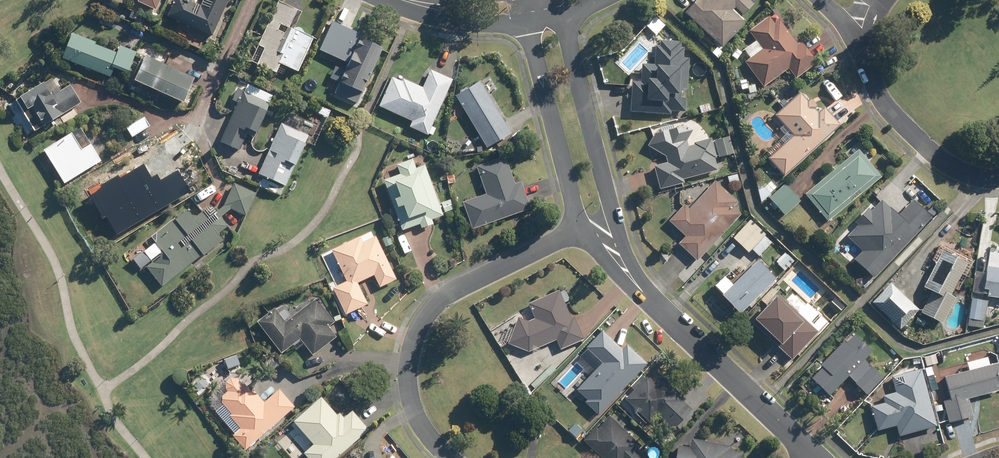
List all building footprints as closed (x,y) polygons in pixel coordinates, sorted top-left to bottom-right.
[(135,1),(152,9),(156,0),(136,0),(135,1)] [(166,16),(210,36),(227,0),(201,0),(198,6),(186,0),(173,0),(166,16)] [(295,9),(277,0),(259,38),(266,41),(255,63),(273,72),(274,71),(278,63),(292,70),(294,71),(310,37),(291,28),(288,26),(295,9)] [(685,12),(722,46),(745,21),(732,9),(735,7),(743,15),(754,3),(751,0),(696,0),(685,12)] [(769,15),(749,30),(762,49),(745,61),(763,87),(788,68),(795,78),(817,62),(801,41),(797,44),(776,14),(771,18),(769,15)] [(339,84),(335,94),(357,104),(383,48),(360,38),(362,33),(333,20),(320,50),(349,63),(345,72),(335,67),(329,80),(339,84)] [(94,44),(95,41),(72,32),(62,57),(109,76),(113,66),(127,72),(135,52),(119,45),(116,52),(94,44)] [(683,47),(679,46),(679,41),(659,40),(659,45),(655,45),(654,64),(641,64),(640,81),(631,80),(630,111),(670,114),(670,111),(684,111),(685,89),(686,89),(688,58),(682,58),(683,47)] [(143,55),(133,79),(183,101),(193,77),(143,55)] [(411,121),(408,127),(426,135),(451,79),(430,69),(421,90),(400,81),(391,76),(378,106),(411,121)] [(18,96),(19,97),(16,99),(34,130),(81,102),(70,85),(51,96),(42,81),(18,96)] [(511,133),(480,81),(455,95),(486,147),(511,133)] [(238,87),(232,100),(237,102),(219,141),(239,150),(246,134),(254,138),(270,102),(238,87)] [(782,130),(789,138),(768,157),(784,175),(840,125),(824,106),(818,111),(815,108),(818,106),(811,98),(808,100),(800,91),(775,114),(786,126),(782,130)] [(321,106),(318,113),(322,114),(327,117),(330,111),(321,106)] [(314,111),(311,117),(319,121),(322,114),(318,113),(314,111)] [(144,117),(125,127),(131,137),(150,126),(144,117)] [(281,123),(258,174),(285,186),(308,135),(281,123)] [(667,162),(654,165),(660,188),(684,182),(683,179),(718,170),(715,157),(716,157),(711,137),(693,142),(693,144),(688,145),(687,140),(693,130),(684,125),(655,133),(647,145),(665,155),(667,162)] [(79,126),(43,149),(64,183),(100,161),(79,126)] [(733,153),(729,136),(714,140),(719,157),(733,153)] [(125,190),(99,205),(103,212),(99,214),(107,229),(169,191),(155,168),(156,167),(167,160),(156,143),(138,153),(155,181),(131,195),(130,196),(125,190)] [(858,149),(805,194),(827,221),(881,176),(858,149)] [(505,155),(476,166),(486,194),(462,202),(471,229),(531,208),(521,181),(515,183),(505,155)] [(439,203),(425,165),(416,168),(412,158),(397,164),(400,173),(383,180),(402,231),(420,224),(421,228),(433,223),(432,219),(443,215),(442,213),(452,209),(449,200),(439,203)] [(454,174),(446,176),(448,183),(455,182),(454,174)] [(737,174),(727,177),(729,184),(739,181),(737,174)] [(769,180),(758,192),(761,202),(776,188),(769,180)] [(684,204),(669,220),(685,236),(679,243),(697,261),(740,214),(733,207),(738,202),(715,181),(689,208),(684,204)] [(234,183),(223,205),(246,216),(256,193),(234,183)] [(785,183),(769,197),(785,215),(801,201),(785,183)] [(869,228),(862,236),(867,240),(860,246),(872,258),(875,255),(883,263),(913,232),(911,231),(918,223),(917,221),(926,212),(904,190),(884,211),(871,197),(854,214),(869,228)] [(158,231),(156,245),(162,253),(146,267),(160,285),(220,239),(215,234),(226,225),(215,211),(205,218),(200,212),(191,219),(184,210),(173,219),(158,231)] [(733,237),(748,252),(752,249),(759,256),(773,241),(751,219),(733,237)] [(839,227),(832,235),(838,241),(846,234),(839,227)] [(382,238),(385,246),(391,244),(388,235),(382,238)] [(344,281),(331,288),(344,315),(366,304),(356,283),(372,275),(377,287),(394,279),(374,236),(361,242),(358,236),(329,250),(344,281)] [(932,291),(921,312),(943,323),(956,297),(951,295),(962,273),(966,275),(973,261),(941,244),(933,259),(936,261),(923,286),(932,291)] [(785,260),(791,265),(796,260),(790,254),(785,260)] [(987,296),(998,298),(998,260),(991,259),(990,266),(987,266),(986,273),(975,271),(972,292),(987,294),(987,296)] [(758,260),(722,294),(740,313),(776,279),(758,260)] [(919,309),(891,282),(872,302),(900,329),(919,309)] [(527,353),(555,340),(559,348),(581,339),(572,317),(569,318),(557,289),(527,303),(533,319),(527,322),(516,318),(506,344),(527,353)] [(753,322),(792,359),(828,321),(808,302),(798,312),(779,295),(777,297),(775,296),(754,318),(756,320),(753,322)] [(973,298),(968,325),(983,328),(988,301),(973,298)] [(272,308),(254,322),(278,353),(297,339),(310,355),(334,337),(326,326),(332,322),(314,299),(283,322),(272,308)] [(837,306),(843,311),(848,306),(843,301),(837,306)] [(338,315),(333,317),(337,327),(342,325),(338,315)] [(600,362),(575,390),(585,400),(583,402),(597,415),(646,363),(625,344),(621,349),(601,330),(584,348),(600,362)] [(809,374),(829,395),(849,376),(856,383),(855,384),(866,395),(883,378),(865,359),(872,352),(855,334),(846,343),(844,340),(809,374)] [(944,377),(950,399),(942,401),(948,423),(972,416),(968,399),(998,390),(998,385),(998,382),(998,381),(998,364),(998,362),(969,370),(944,377)] [(891,376),(895,392),(882,396),(884,403),(871,406),(877,430),(896,425),(899,436),(937,426),(922,368),(891,376)] [(239,429),(231,436),(243,450),(292,407),(277,389),(269,396),(259,406),(232,375),(224,382),(224,389),(226,391),(220,396),(220,402),(230,414),(227,416),(239,429)] [(691,410),(683,402),(686,399),(662,377),(654,384),(646,377),(625,399),(650,422),(657,414),(673,429),(691,410)] [(302,453),(307,457),(334,457),(366,430),(351,412),(340,421),(319,398),(292,421),(312,445),(302,453)] [(602,457),(645,457),(637,450),(642,446),(609,416),(597,429),(596,427),(583,441),(602,457)] [(574,423),(568,431),(577,438),(583,431),(574,423)] [(658,446),(663,450),(672,441),(667,436),(658,446)] [(675,457),(740,457),(741,453),(730,450),(730,447),(690,439),(689,447),(689,448),(677,446),(675,457)] [(660,454),(663,450),(658,446),(655,450),(660,454)]
